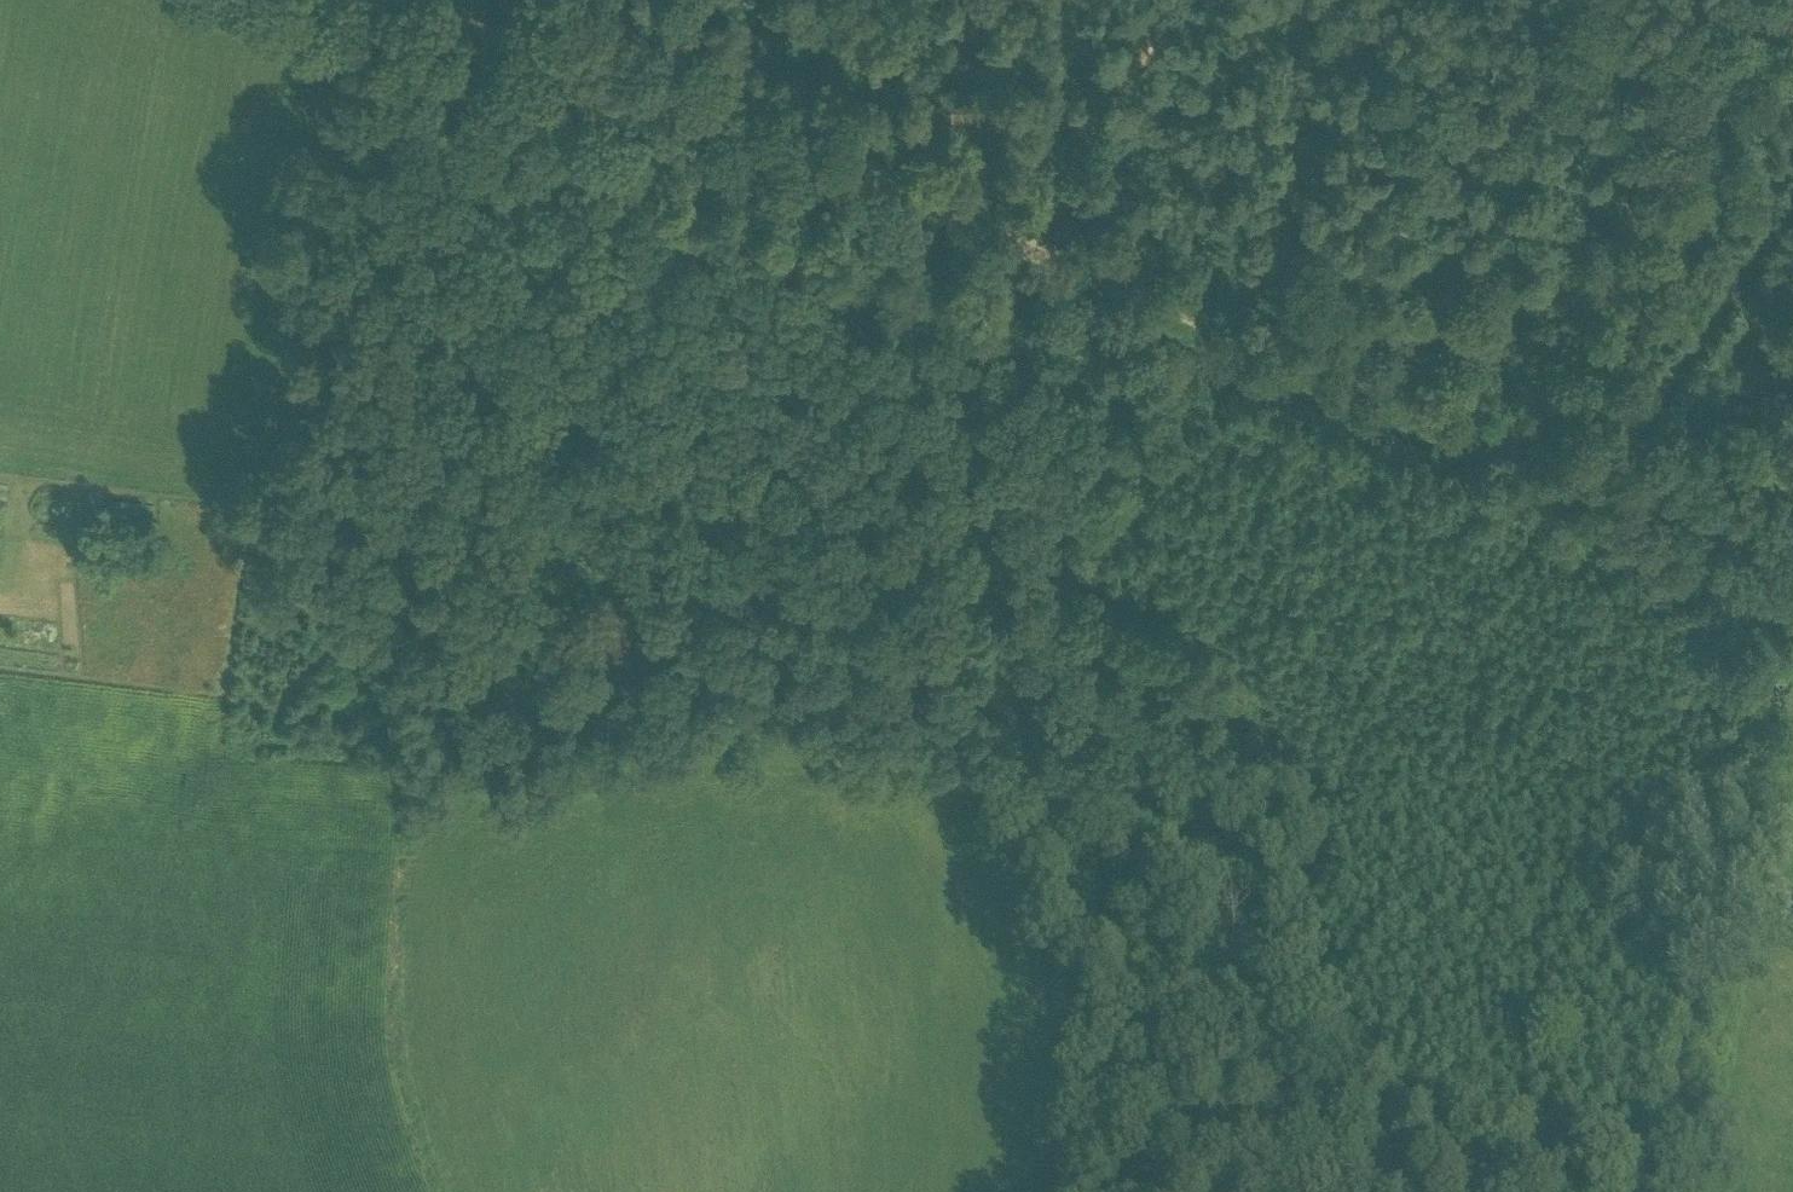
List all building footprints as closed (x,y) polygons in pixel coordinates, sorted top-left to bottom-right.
[(1303,0),(1284,0),(1290,9),(1303,0)]
